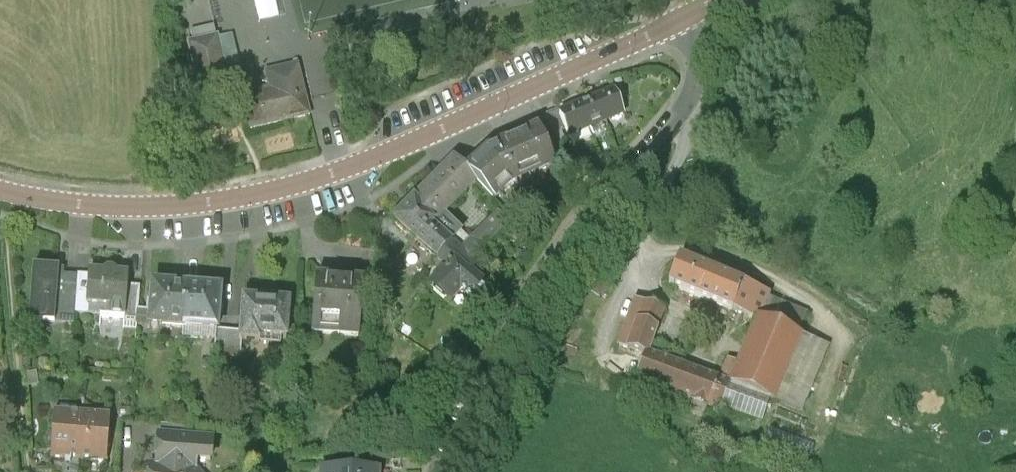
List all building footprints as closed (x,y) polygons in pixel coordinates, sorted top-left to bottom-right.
[(486,13),(469,16),(470,22),(487,19),(486,13)] [(190,40),(193,51),(216,46),(214,34),(190,40)] [(231,44),(216,46),(228,95),(238,93),(234,76),(239,75),(231,44)] [(193,51),(189,52),(200,101),(228,95),(216,46),(193,51)] [(362,46),(328,56),(331,67),(365,58),(362,46)] [(269,98),(242,103),(251,139),(309,125),(297,74),(265,81),(269,98)] [(613,105),(594,113),(604,135),(622,127),(613,105)] [(594,113),(577,120),(586,142),(604,135),(594,113)] [(568,150),(586,142),(577,120),(560,127),(558,128),(564,142),(568,150)] [(558,128),(560,127),(557,121),(545,126),(549,136),(553,147),(564,142),(558,128)] [(549,136),(538,141),(547,164),(558,159),(553,147),(549,136)] [(487,164),(465,184),(475,195),(492,213),(509,198),(554,178),(547,164),(538,141),(487,164)] [(419,205),(442,227),(475,195),(465,184),(453,170),(419,205)] [(442,227),(419,205),(392,232),(415,252),(436,271),(447,281),(460,264),(449,254),(431,238),(442,227)] [(495,229),(469,255),(460,264),(447,281),(457,290),(469,274),(471,271),(487,255),(489,258),(509,237),(513,239),(514,237),(501,222),(495,229)] [(459,244),(442,227),(431,238),(449,254),(459,244)] [(460,264),(469,255),(459,244),(449,254),(460,264)] [(436,271),(415,252),(396,273),(418,292),(432,277),(436,271)] [(442,286),(430,299),(434,303),(444,311),(448,315),(458,303),(459,305),(460,304),(473,315),(477,310),(478,311),(482,306),(481,305),(484,301),(467,286),(476,276),(471,271),(469,274),(457,290),(447,281),(442,286)] [(436,271),(432,277),(442,286),(447,281),(436,271)] [(104,282),(89,281),(88,284),(86,322),(100,323),(100,328),(124,330),(125,330),(127,294),(128,284),(116,283),(116,282),(113,278),(108,278),(104,281),(104,282)] [(740,306),(677,280),(667,306),(730,333),(740,306)] [(66,283),(34,281),(31,325),(62,327),(66,283)] [(77,284),(66,283),(62,327),(73,328),(77,284)] [(75,321),(86,322),(88,284),(78,284),(75,321)] [(330,290),(315,289),(311,345),(359,349),(361,318),(363,288),(330,286),(330,290)] [(363,288),(361,318),(373,319),(375,289),(363,288)] [(581,307),(599,319),(612,299),(594,288),(581,307)] [(140,295),(127,294),(125,330),(124,330),(124,332),(137,333),(138,319),(140,295)] [(186,296),(152,294),(150,320),(149,335),(183,338),(186,296)] [(220,299),(186,296),(183,338),(216,340),(217,340),(220,299)] [(444,311),(434,303),(433,304),(443,313),(444,311)] [(740,306),(730,333),(754,342),(755,341),(764,319),(765,316),(740,306)] [(289,312),(243,309),(240,341),(240,350),(241,350),(259,352),(260,347),(286,349),(289,312)] [(150,320),(138,319),(137,333),(137,334),(149,335),(150,320)] [(755,341),(795,358),(804,336),(764,319),(755,341)] [(660,330),(634,321),(617,368),(642,377),(644,376),(648,364),(660,330)] [(229,340),(217,340),(216,340),(214,365),(227,366),(229,340)] [(240,341),(229,340),(227,366),(241,367),(241,350),(240,350),(240,341)] [(795,358),(755,341),(754,342),(734,389),(727,406),(727,407),(767,423),(771,425),(798,359),(795,358)] [(826,370),(798,359),(771,425),(799,436),(826,370)] [(644,376),(678,388),(682,377),(648,364),(644,376)] [(727,406),(716,402),(678,388),(644,376),(642,377),(633,403),(717,434),(718,431),(727,407),(727,406)] [(734,389),(724,384),(716,402),(727,406),(734,389)] [(51,467),(79,469),(82,424),(77,423),(77,417),(59,416),(59,422),(54,421),(51,467)] [(110,426),(82,424),(79,469),(106,471),(110,426)] [(161,435),(160,446),(187,448),(188,437),(161,435)] [(195,471),(210,471),(212,450),(187,448),(160,446),(158,446),(156,471),(195,471)] [(44,460),(32,461),(33,470),(44,470),(44,460)]
